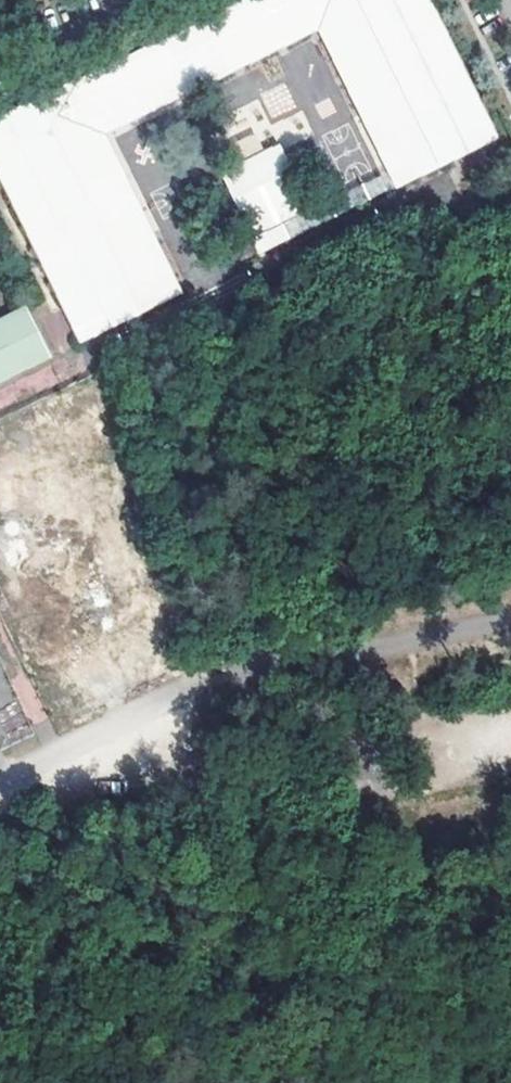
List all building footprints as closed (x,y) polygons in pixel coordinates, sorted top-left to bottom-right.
[(83,339),(123,319),(114,301),(165,276),(94,130),(318,20),(390,166),(445,139),(437,120),(470,103),(420,0),(243,0),(0,119),(0,166),(83,339)] [(290,222),(296,234),(398,184),(488,140),(470,103),(437,120),(445,139),(390,166),(392,172),(290,222)] [(264,228),(267,234),(273,245),(296,234),(290,222),(287,216),(298,211),(272,155),(228,177),(254,232),(264,228)] [(114,301),(123,319),(273,245),(267,234),(168,282),(165,276),(114,301)] [(49,356),(26,308),(0,321),(0,380),(49,356)]
